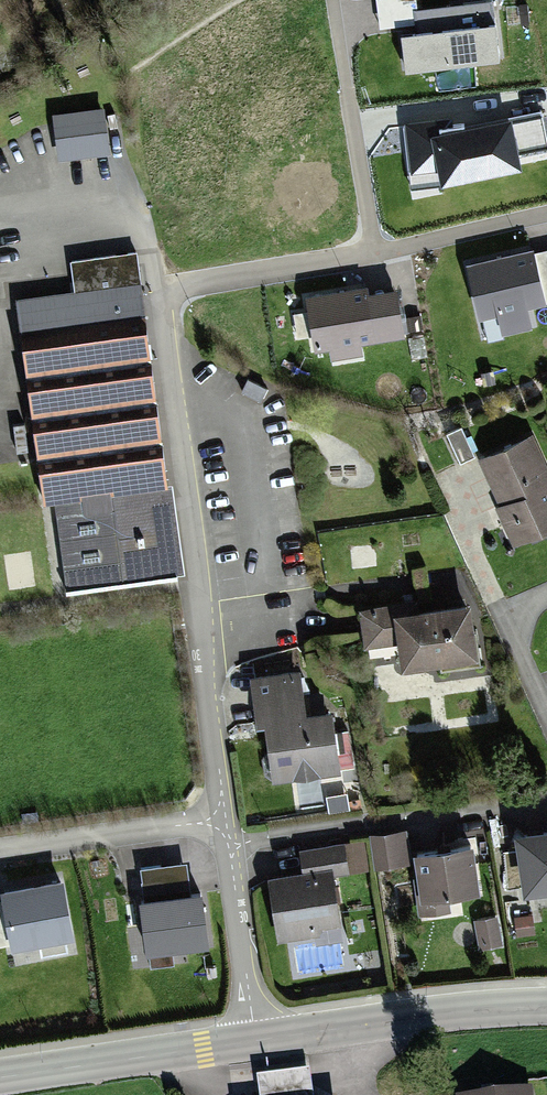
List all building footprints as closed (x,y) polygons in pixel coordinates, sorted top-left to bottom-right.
[(378,1),(381,28),(416,24),(418,38),(403,40),(407,73),(499,62),(491,4),(416,13),(415,0),(385,0),(378,1)] [(104,111),(54,117),(60,160),(109,154),(104,111)] [(540,118),(453,135),(450,121),(407,127),(413,186),(443,184),(444,187),(519,171),(516,155),(546,149),(540,118)] [(468,268),(480,320),(500,316),(504,335),(530,329),(525,309),(546,304),(546,254),(533,257),(532,254),(468,268)] [(144,288),(20,305),(58,591),(182,575),(144,288)] [(366,290),(307,300),(316,353),(331,350),(332,361),(362,356),(360,346),(403,338),(395,293),(367,298),(366,290)] [(479,463),(516,546),(546,532),(546,470),(533,439),(479,463)] [(470,602),(364,613),(368,646),(398,643),(401,664),(476,656),(470,602)] [(299,675),(252,682),(258,729),(267,728),(274,783),(338,774),(331,718),(305,721),(299,675)] [(405,869),(398,831),(368,837),(374,875),(405,869)] [(518,842),(526,897),(546,894),(546,837),(518,842)] [(476,842),(412,852),(419,900),(484,890),(476,842)] [(302,873),(268,877),(275,929),(339,922),(333,871),(346,869),(344,846),(300,852),(302,873)] [(61,886),(3,897),(14,952),(72,942),(61,886)] [(201,900),(141,907),(148,957),(207,950),(201,900)]
